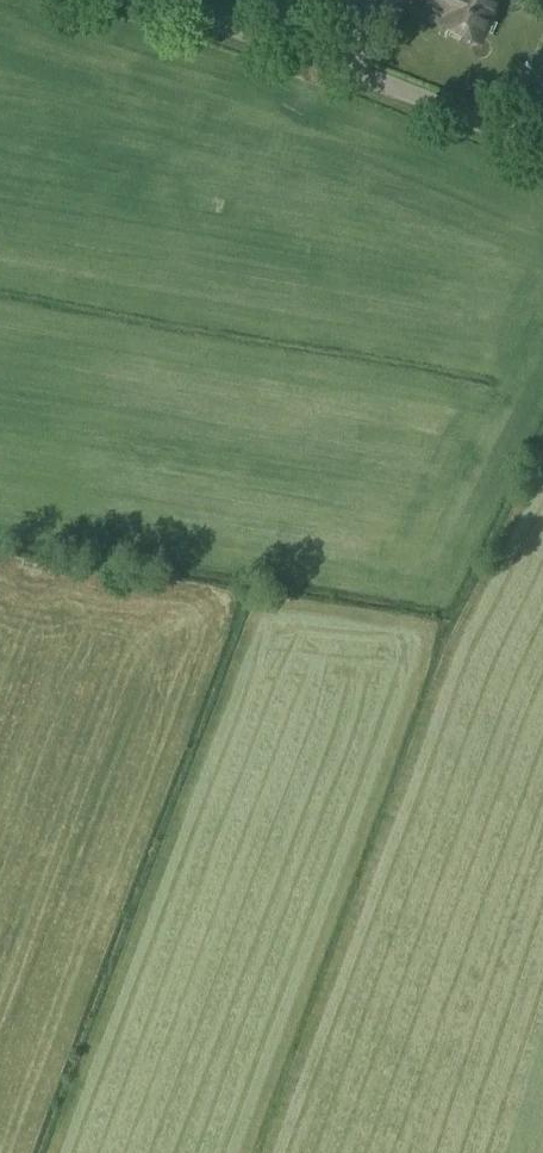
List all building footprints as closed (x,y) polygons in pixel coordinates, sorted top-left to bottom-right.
[(480,43),(499,0),(382,0),(480,43)]
